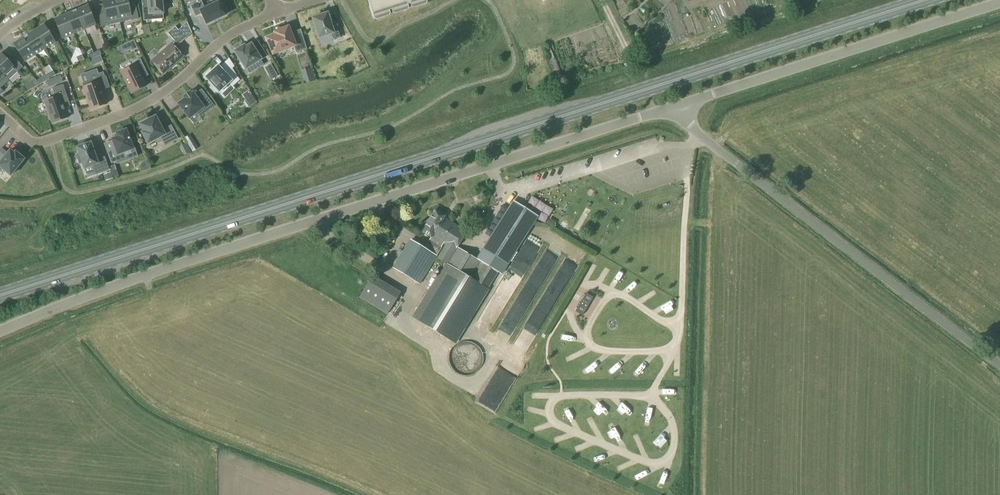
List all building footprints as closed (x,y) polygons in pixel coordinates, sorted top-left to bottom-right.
[(115,0),(105,0),(102,1),(105,13),(98,15),(101,27),(120,23),(115,0)] [(128,0),(115,0),(120,23),(139,18),(136,7),(129,8),(128,0)] [(142,8),(143,20),(163,19),(162,0),(148,0),(148,8),(142,8)] [(205,23),(224,14),(223,12),(224,11),(221,3),(219,4),(218,0),(213,0),(203,5),(201,0),(197,0),(189,4),(195,15),(199,12),(205,23)] [(374,19),(390,14),(389,10),(391,9),(392,13),(408,8),(407,4),(410,3),(411,7),(427,2),(426,0),(368,0),(374,19)] [(76,8),(85,28),(96,23),(87,3),(76,8)] [(76,8),(65,13),(74,33),(85,28),(76,8)] [(63,38),(74,33),(65,13),(54,19),(63,38)] [(321,36),(331,33),(333,39),(340,37),(339,36),(335,24),(330,25),(327,14),(327,13),(312,18),(313,20),(317,32),(318,37),(321,36)] [(44,24),(33,31),(45,49),(55,42),(44,24)] [(152,61),(163,74),(171,67),(170,66),(174,62),(175,63),(183,56),(175,47),(178,45),(186,38),(175,26),(168,33),(175,41),(152,61)] [(292,38),(288,27),(289,27),(288,26),(287,27),(275,32),(275,31),(274,32),(274,33),(275,35),(267,38),(266,38),(267,39),(272,53),(272,54),(273,54),(293,46),(296,52),(296,53),(297,53),(306,49),(307,49),(306,48),(302,35),(303,35),(302,34),(292,38)] [(33,31),(24,37),(35,55),(45,49),(33,31)] [(25,62),(35,55),(23,37),(13,44),(25,62)] [(254,49),(251,44),(245,48),(244,45),(242,46),(241,45),(235,48),(236,50),(234,51),(245,69),(246,69),(249,74),(264,65),(261,60),(267,56),(260,45),(254,49)] [(1,53),(0,54),(0,70),(9,80),(23,67),(15,58),(10,63),(1,53)] [(135,64),(120,71),(131,94),(148,86),(143,77),(148,75),(145,69),(140,58),(134,62),(135,64)] [(210,68),(204,74),(205,75),(204,76),(213,85),(212,87),(217,92),(218,91),(228,82),(232,86),(240,79),(232,68),(226,73),(217,63),(211,69),(210,68)] [(307,83),(311,81),(315,80),(311,67),(303,70),(307,82),(307,83)] [(559,67),(553,69),(556,78),(562,76),(559,67)] [(0,70),(0,88),(9,80),(0,70)] [(105,76),(82,84),(83,86),(82,87),(90,110),(108,104),(103,90),(109,87),(105,76)] [(62,86),(53,89),(56,98),(45,101),(52,124),(68,119),(62,101),(68,99),(65,90),(63,91),(62,86)] [(188,118),(196,112),(199,116),(214,105),(206,95),(200,100),(192,90),(190,91),(189,89),(181,95),(183,97),(176,102),(188,118)] [(163,130),(155,116),(154,116),(155,117),(148,120),(148,119),(140,124),(143,131),(142,132),(148,143),(157,138),(159,142),(162,140),(165,145),(177,139),(171,126),(163,130)] [(126,130),(116,133),(118,137),(112,139),(115,148),(107,151),(111,163),(126,157),(124,152),(133,148),(129,139),(129,137),(129,138),(126,130)] [(193,146),(197,144),(191,135),(187,137),(193,146)] [(82,146),(77,147),(79,154),(77,155),(79,163),(82,162),(84,168),(93,165),(96,174),(108,170),(104,158),(98,160),(96,153),(94,154),(90,142),(81,145),(82,146)] [(22,161),(13,154),(12,155),(8,152),(3,158),(0,155),(0,171),(8,178),(22,161)] [(504,214),(482,249),(508,265),(530,230),(538,217),(512,201),(504,214)] [(442,212),(437,209),(435,210),(421,231),(431,237),(424,248),(411,240),(394,268),(419,284),(434,258),(443,244),(445,245),(436,259),(445,264),(429,293),(413,319),(455,344),(489,289),(488,289),(498,272),(480,261),(480,262),(480,261),(457,247),(466,232),(443,217),(444,216),(442,214),(442,212)] [(555,292),(576,268),(567,261),(546,285),(555,292)] [(115,262),(107,265),(109,271),(117,268),(115,262)] [(533,264),(517,301),(522,303),(525,297),(535,302),(549,271),(533,264)] [(400,292),(372,274),(361,296),(387,315),(400,292)] [(593,297),(586,293),(575,311),(582,315),(593,297)] [(486,359),(486,355),(485,352),(483,349),(482,347),(479,344),(476,342),(473,341),(469,341),(466,341),(462,342),(459,343),(456,345),(454,348),(452,351),(451,355),(450,358),(451,362),(452,365),(454,369),(455,371),(457,372),(460,375),(463,376),(468,376),(472,376),(475,375),(478,374),(480,372),(483,369),(485,366),(486,363),(486,359)]
